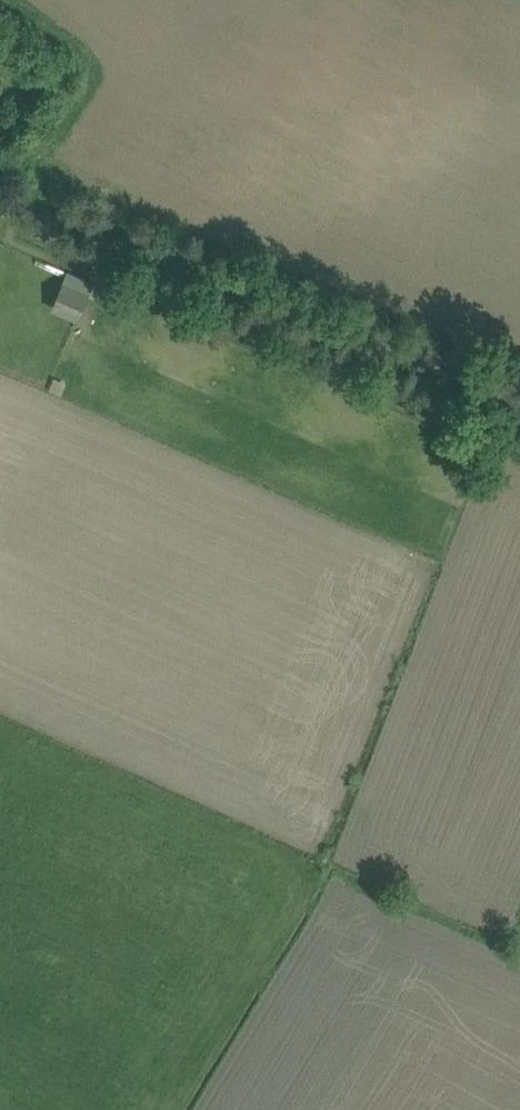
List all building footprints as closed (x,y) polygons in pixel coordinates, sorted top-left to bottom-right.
[(62,282),(51,309),(78,320),(88,295),(89,293),(62,282)]
